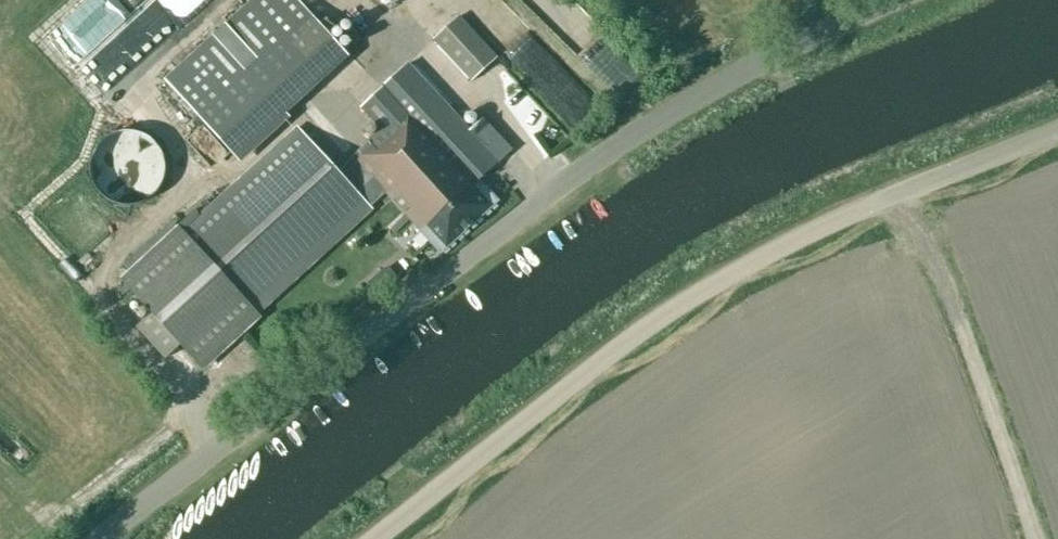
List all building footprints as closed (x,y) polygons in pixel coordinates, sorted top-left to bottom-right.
[(298,0),(252,0),(215,33),(177,67),(165,79),(234,155),(346,54),(298,0)] [(459,16),(433,39),(472,81),(497,57),(459,16)] [(177,67),(215,33),(205,22),(167,56),(177,67)] [(476,137),(409,64),(363,106),(383,129),(353,156),(338,173),(297,127),(182,232),(179,229),(122,282),(152,314),(137,327),(165,358),(180,344),(200,367),(257,315),(255,312),(370,206),(385,192),(421,231),(441,253),(498,201),(479,180),(512,149),(489,125),(476,137)] [(162,169),(162,167),(162,163),(162,161),(161,158),(160,155),(158,151),(156,148),(154,146),(152,143),(150,142),(148,140),(145,138),(140,137),(135,136),(132,135),(129,135),(126,136),(122,137),(119,138),(115,140),(112,142),(109,144),(108,146),(106,148),(104,151),(102,155),(101,157),(101,160),(100,163),(100,167),(100,170),(101,173),(101,175),(102,178),(103,180),(105,183),(106,186),(108,188),(110,190),(112,191),(115,193),(117,195),(121,196),(124,197),(126,197),(130,198),(132,198),(135,198),(139,197),(143,196),(146,194),(148,193),(150,191),(153,189),(154,187),(156,185),(158,182),(160,179),(161,176),(162,173),(162,171),(162,169)]
